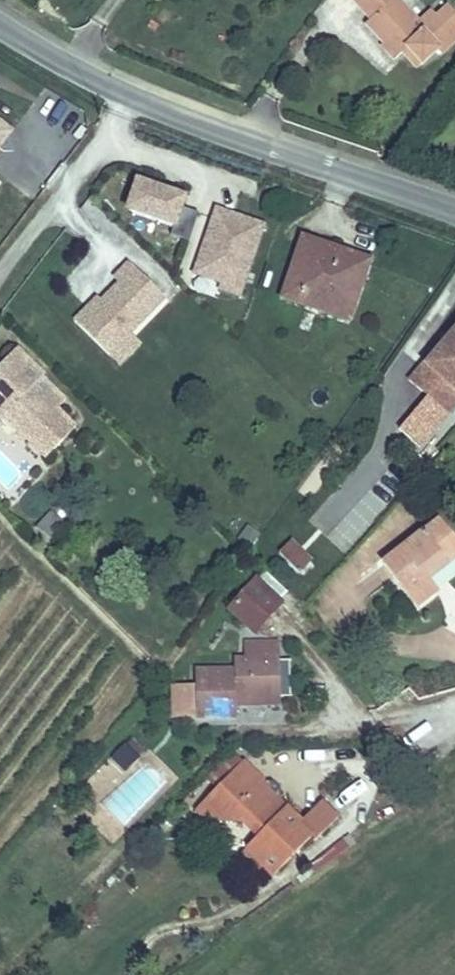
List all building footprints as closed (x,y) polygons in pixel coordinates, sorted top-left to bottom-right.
[(429,63),(443,50),(449,56),(454,51),(454,3),(444,12),(440,9),(423,22),(407,2),(410,0),(369,0),(384,20),(378,24),(396,44),(390,50),(400,63),(413,53),(419,49),(429,63)] [(423,68),(429,63),(419,49),(413,53),(423,68)] [(15,132),(0,120),(0,151),(15,132)] [(140,178),(129,212),(182,229),(193,196),(140,178)] [(215,207),(192,278),(243,295),(267,224),(215,207)] [(275,287),(340,308),(364,246),(301,224),(275,287)] [(87,322),(118,354),(174,298),(140,264),(126,277),(129,281),(87,322)] [(454,369),(454,321),(431,347),(448,362),(454,369)] [(25,343),(14,353),(27,367),(38,356),(25,343)] [(416,363),(433,379),(448,362),(431,347),(416,363)] [(6,421),(14,414),(52,454),(85,427),(66,406),(74,399),(52,376),(54,374),(38,356),(27,367),(14,353),(0,367),(0,414),(6,421)] [(433,379),(453,398),(454,396),(454,369),(448,362),(433,379)] [(6,421),(2,425),(37,467),(52,454),(14,414),(6,421)] [(445,576),(436,561),(454,548),(454,514),(451,507),(394,544),(423,590),(445,576)] [(299,558),(313,546),(289,522),(276,533),(299,558)] [(230,607),(258,627),(283,593),(254,573),(230,607)] [(197,697),(233,698),(237,678),(273,680),(276,656),(286,656),(288,638),(249,636),(248,644),(240,644),(238,654),(203,652),(197,697)] [(112,756),(123,772),(146,755),(135,739),(112,756)] [(262,771),(243,752),(201,795),(220,813),(240,813),(255,830),(246,842),(266,860),(301,827),(294,818),(299,813),(284,798),(278,803),(273,798),(270,799),(250,780),(262,771)]
